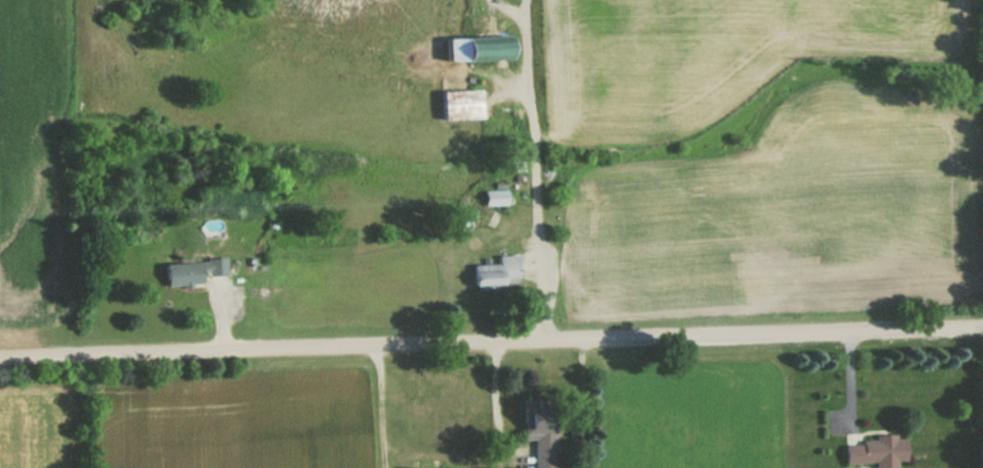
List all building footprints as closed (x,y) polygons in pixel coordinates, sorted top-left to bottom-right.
[(447,38),(448,63),(509,62),(508,37),(447,38)] [(480,91),(441,91),(441,120),(480,120),(480,91)] [(484,206),(507,206),(507,190),(484,190),(484,206)] [(517,255),(497,255),(497,264),(472,265),(473,287),(518,286),(517,255)] [(165,262),(166,286),(203,284),(202,277),(218,276),(217,260),(165,262)] [(555,412),(546,412),(546,401),(522,401),(522,440),(533,440),(533,467),(555,467),(555,412)] [(896,461),(906,461),(906,437),(876,437),(876,442),(846,443),(846,464),(876,464),(876,467),(896,467),(896,461)]
